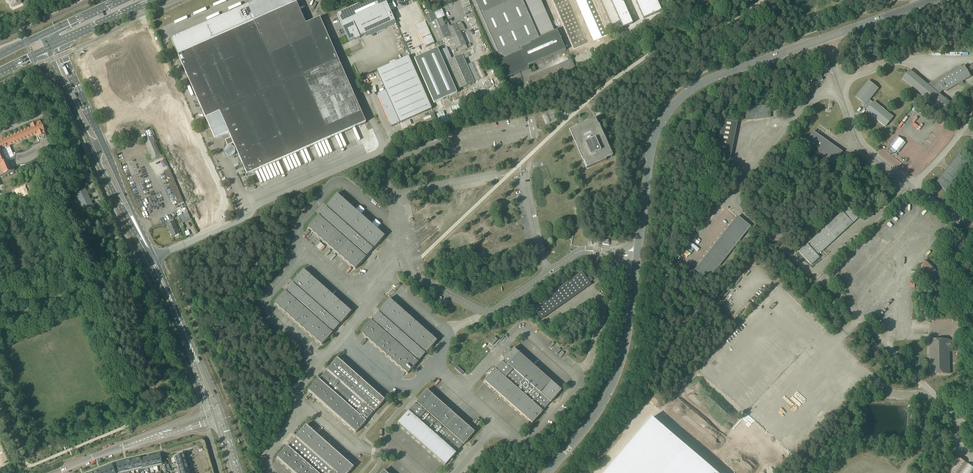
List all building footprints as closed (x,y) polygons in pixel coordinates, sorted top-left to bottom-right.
[(6,2),(8,1),(11,8),(21,4),(19,0),(6,0),(6,2)] [(171,39),(179,58),(201,108),(203,111),(206,118),(214,137),(215,139),(229,133),(231,138),(225,140),(228,146),(233,143),(241,161),(244,167),(245,170),(247,175),(254,172),(349,130),(356,127),(358,126),(361,125),(366,123),(346,77),(340,64),(339,61),(321,20),(320,19),(320,18),(318,19),(316,20),(311,22),(306,24),(295,0),(260,0),(171,39)] [(385,0),(368,0),(342,12),(337,14),(349,42),(354,39),(355,40),(357,39),(360,38),(360,37),(364,35),(392,22),(395,21),(391,13),(385,0)] [(427,1),(430,0),(431,3),(433,2),(434,4),(433,6),(434,10),(441,7),(438,0),(427,0),(427,1)] [(528,67),(566,50),(557,30),(539,38),(522,0),(475,0),(499,55),(505,59),(521,52),(528,67)] [(636,3),(638,8),(647,4),(646,0),(642,0),(636,3)] [(657,0),(647,4),(650,10),(659,6),(657,0)] [(623,2),(613,6),(615,12),(625,7),(623,2)] [(647,4),(638,8),(641,14),(650,10),(647,4)] [(659,6),(650,10),(652,15),(662,11),(659,6)] [(625,7),(615,12),(618,17),(628,13),(625,7)] [(434,12),(425,16),(429,25),(430,24),(437,42),(447,38),(452,51),(457,48),(457,49),(466,45),(457,24),(450,27),(448,22),(446,23),(445,23),(443,17),(445,17),(442,10),(435,13),(434,12)] [(650,10),(641,14),(643,20),(652,15),(650,10)] [(628,13),(618,17),(620,23),(630,18),(628,13)] [(630,18),(620,23),(623,28),(633,24),(630,18)] [(586,38),(579,41),(581,46),(588,43),(586,38)] [(579,41),(572,44),(574,49),(581,46),(579,41)] [(127,48),(117,52),(127,75),(137,71),(127,48)] [(437,49),(414,59),(434,104),(457,94),(437,49)] [(117,52),(108,56),(118,79),(127,75),(117,52)] [(458,90),(474,83),(463,55),(446,62),(458,90)] [(392,127),(400,123),(400,124),(432,109),(408,57),(376,72),(385,92),(378,95),(392,127)] [(928,85),(909,70),(902,79),(943,112),(950,102),(940,94),(941,92),(943,91),(944,93),(971,77),(968,72),(972,70),(972,65),(966,69),(963,64),(937,79),(937,80),(928,85)] [(158,70),(148,75),(151,80),(160,75),(158,70)] [(823,80),(820,73),(807,78),(810,85),(823,80)] [(148,75),(142,78),(148,92),(155,89),(153,85),(151,80),(148,75)] [(160,75),(151,80),(153,85),(163,80),(160,75)] [(878,77),(872,84),(868,81),(855,97),(863,103),(862,105),(868,110),(866,112),(885,127),(893,117),(874,101),(873,103),(870,100),(879,89),(875,86),(877,83),(884,89),(882,92),(896,103),(902,96),(878,77)] [(142,78),(135,81),(141,95),(148,92),(142,78)] [(163,80),(153,85),(155,89),(165,85),(163,80)] [(135,81),(128,84),(135,98),(141,95),(135,81)] [(128,84),(121,87),(128,101),(135,98),(128,84)] [(165,85),(155,89),(157,94),(167,90),(165,85)] [(121,87),(114,90),(117,96),(120,102),(121,104),(128,101),(121,87)] [(155,89),(148,92),(155,107),(161,104),(159,99),(157,94),(155,89)] [(114,90),(103,95),(105,101),(117,96),(114,90)] [(167,90),(157,94),(159,99),(169,95),(167,90)] [(148,92),(141,95),(148,110),(155,107),(148,92)] [(141,95),(135,98),(141,113),(148,110),(141,95)] [(169,95),(159,99),(161,104),(171,100),(169,95)] [(117,96),(105,101),(108,107),(120,102),(117,96)] [(135,98),(128,101),(134,116),(141,113),(135,98)] [(128,101),(121,104),(122,107),(125,113),(127,119),(134,116),(128,101)] [(120,102),(108,107),(111,113),(122,107),(121,104),(120,102)] [(745,121),(770,118),(769,105),(744,108),(745,121)] [(122,107),(111,113),(113,118),(125,113),(122,107)] [(125,113),(113,118),(116,124),(127,119),(125,113)] [(187,117),(181,119),(185,128),(191,126),(187,117)] [(181,119),(175,122),(179,131),(185,128),(181,119)] [(722,119),(722,120),(715,154),(730,157),(737,123),(722,119)] [(586,169),(612,157),(595,120),(570,131),(586,169)] [(14,172),(12,168),(15,167),(17,167),(19,166),(23,166),(27,165),(31,163),(33,162),(36,160),(39,158),(41,155),(43,154),(52,151),(43,132),(44,132),(40,122),(34,124),(30,125),(31,128),(0,142),(0,178),(14,172)] [(175,122),(170,124),(174,133),(179,131),(175,122)] [(170,124),(164,126),(168,136),(174,133),(170,124)] [(164,126),(159,129),(163,138),(168,136),(164,126)] [(191,126),(185,128),(189,137),(195,135),(191,126)] [(185,128),(179,131),(183,140),(189,137),(185,128)] [(159,129),(153,131),(157,140),(163,138),(159,129)] [(179,131),(174,133),(178,142),(183,140),(179,131)] [(833,165),(842,152),(813,131),(804,145),(833,165)] [(174,133),(168,136),(172,145),(178,142),(174,133)] [(153,136),(144,140),(152,160),(161,156),(153,136)] [(168,136),(163,138),(167,147),(172,145),(168,136)] [(163,138),(157,140),(161,150),(167,147),(163,138)] [(229,146),(228,147),(227,147),(226,148),(226,149),(225,149),(225,150),(225,151),(225,152),(225,153),(225,154),(226,155),(227,156),(228,157),(229,157),(230,157),(231,157),(232,157),(233,156),(234,156),(234,155),(235,154),(235,153),(235,152),(235,151),(235,150),(235,149),(234,148),(233,147),(232,147),(231,146),(230,146),(229,146)] [(201,150),(195,152),(199,161),(205,159),(201,150)] [(195,152),(190,155),(194,164),(199,161),(195,152)] [(959,154),(936,183),(946,191),(969,162),(959,154)] [(190,155),(184,157),(188,166),(194,164),(190,155)] [(184,157),(179,159),(183,169),(188,166),(184,157)] [(179,159),(173,162),(177,171),(183,169),(179,159)] [(205,159),(199,161),(203,170),(209,168),(205,159)] [(199,161),(194,164),(198,173),(203,170),(199,161)] [(173,162),(167,164),(170,169),(171,173),(177,171),(173,162)] [(194,164),(188,166),(192,175),(198,173),(194,164)] [(188,166),(183,169),(187,178),(192,175),(188,166)] [(171,173),(170,169),(164,172),(179,205),(184,202),(171,173)] [(183,169),(177,171),(181,180),(187,178),(183,169)] [(177,171),(171,173),(175,183),(181,180),(177,171)] [(215,183),(210,185),(214,194),(219,192),(215,183)] [(210,185),(204,188),(208,197),(214,194),(210,185)] [(204,188),(199,190),(203,199),(208,197),(204,188)] [(86,189),(76,193),(83,209),(93,204),(86,189)] [(199,190),(193,192),(197,202),(203,199),(199,190)] [(193,192),(188,195),(192,204),(197,202),(193,192)] [(219,192),(214,194),(218,203),(223,201),(219,192)] [(214,194),(208,197),(212,206),(218,203),(214,194)] [(308,227),(355,269),(366,258),(365,257),(366,256),(367,256),(373,249),(372,249),(373,247),(374,248),(385,236),(337,194),(327,206),(327,207),(326,208),(326,207),(320,214),(320,215),(319,216),(319,215),(308,227)] [(188,195),(182,197),(186,206),(192,204),(188,195)] [(208,197),(203,199),(207,208),(212,206),(208,197)] [(203,199),(197,202),(201,211),(207,208),(203,199)] [(197,202),(192,204),(196,213),(201,211),(197,202)] [(192,204),(186,206),(190,216),(196,213),(192,204)] [(842,212),(833,221),(810,241),(812,242),(808,245),(807,244),(799,252),(811,265),(820,258),(817,255),(820,252),(821,253),(859,218),(848,207),(842,212)] [(700,220),(704,223),(710,215),(706,212),(700,220)] [(738,243),(743,236),(751,227),(738,216),(695,270),(708,281),(729,255),(738,243)] [(173,219),(167,222),(168,224),(167,224),(172,237),(179,234),(174,222),(173,219)] [(928,260),(920,268),(940,287),(947,279),(928,260)] [(274,303),(322,345),(332,333),(333,332),(339,325),(339,324),(340,323),(341,324),(351,312),(304,270),(293,282),(294,282),(293,284),(292,283),(286,290),(287,290),(285,292),(285,291),(274,303)] [(590,276),(587,278),(582,272),(532,307),(541,320),(591,285),(590,283),(593,280),(590,276)] [(360,332),(408,374),(419,362),(418,361),(419,360),(420,360),(425,354),(425,353),(426,352),(427,353),(437,341),(389,299),(379,311),(380,311),(379,313),(378,312),(372,319),(373,320),(372,321),(371,320),(360,332)] [(494,337),(489,343),(492,346),(498,340),(494,337)] [(950,339),(929,340),(930,375),(951,374),(950,360),(952,360),(952,358),(950,359),(950,357),(953,357),(953,354),(950,354),(950,349),(955,349),(955,340),(950,341),(950,339)] [(510,348),(502,357),(504,358),(512,350),(510,348)] [(514,349),(485,381),(532,423),(561,391),(514,349)] [(308,391),(356,433),(385,400),(337,358),(308,391)] [(457,366),(455,368),(462,375),(464,372),(457,366)] [(398,423),(446,465),(474,432),(427,390),(398,423)] [(604,472),(715,472),(651,418),(604,472)] [(295,472),(349,472),(354,467),(306,425),(277,458),(295,472)] [(178,456),(174,457),(176,463),(177,462),(186,460),(185,454),(183,455),(182,452),(177,453),(178,456)] [(958,457),(947,472),(972,472),(972,468),(958,457)]
